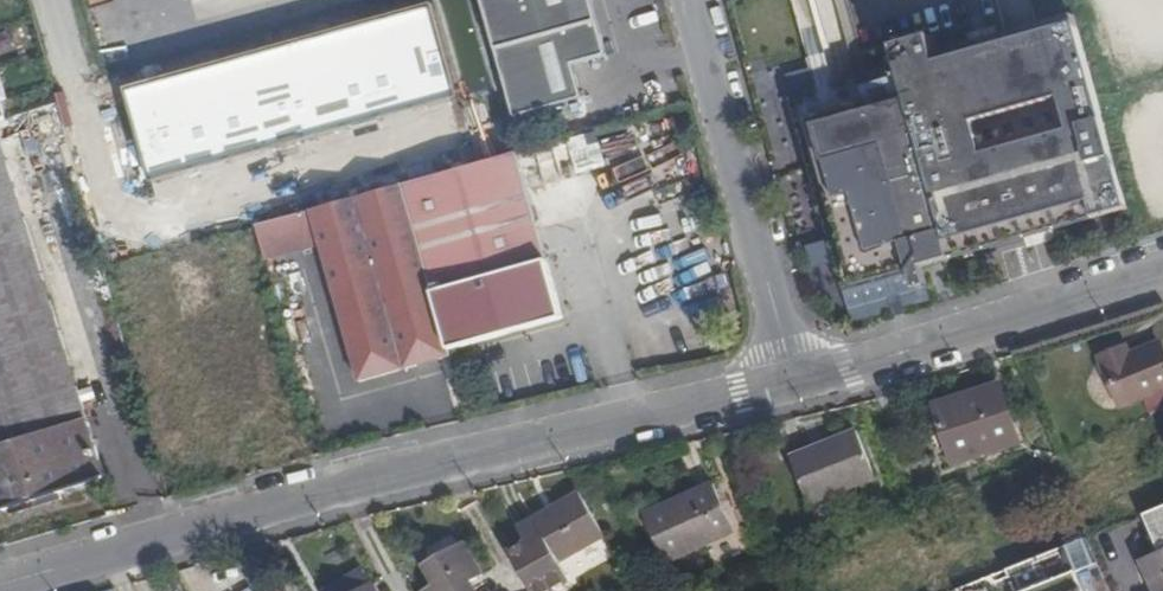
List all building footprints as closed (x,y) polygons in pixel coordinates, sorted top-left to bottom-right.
[(591,0),(483,0),(515,115),(583,96),(574,63),(607,54),(591,0)] [(950,257),(1127,209),(1074,18),(933,54),(928,35),(891,45),(898,67),(833,85),(825,54),(808,58),(816,89),(788,96),(841,287),(950,257)] [(284,75),(296,69),(280,38),(268,44),(284,75)] [(183,60),(186,80),(226,73),(223,54),(183,60)] [(70,133),(90,126),(77,86),(56,93),(70,133)] [(468,124),(478,159),(494,155),(484,120),(468,124)] [(572,137),(581,171),(609,164),(600,129),(572,137)] [(9,507),(62,490),(105,476),(88,423),(0,145),(0,509),(9,507)] [(515,148),(494,155),(478,159),(403,181),(449,350),(563,318),(515,148)] [(452,359),(449,350),(403,181),(309,208),(320,248),(357,384),(452,359)] [(309,208),(256,223),(266,262),(320,248),(309,208)] [(1102,358),(1122,408),(1140,400),(1162,391),(1162,363),(1155,345),(1130,356),(1126,348),(1102,358)] [(1005,386),(969,396),(970,401),(1007,390),(1005,386)] [(969,396),(938,405),(956,464),(1023,444),(1007,390),(970,401),(969,396)] [(1140,400),(1147,416),(1162,410),(1162,391),(1140,400)] [(863,429),(796,448),(811,497),(877,476),(863,429)] [(714,488),(646,520),(669,565),(735,532),(714,488)] [(11,514),(64,497),(62,490),(9,507),(11,514)] [(508,550),(533,590),(554,590),(568,583),(557,563),(602,540),(578,496),(517,528),(524,541),(508,550)] [(1140,514),(1159,558),(1143,564),(1155,590),(1162,590),(1162,505),(1140,514)] [(1012,590),(1030,590),(1075,573),(1083,590),(1112,590),(1089,536),(1003,571),(1012,590)] [(465,584),(474,578),(485,572),(466,539),(424,563),(436,584),(422,590),(469,590),(465,584)] [(363,567),(321,590),(360,590),(372,584),(363,567)] [(1075,573),(1030,590),(1083,590),(1075,573)] [(474,578),(465,584),(469,590),(481,590),(474,578)]
